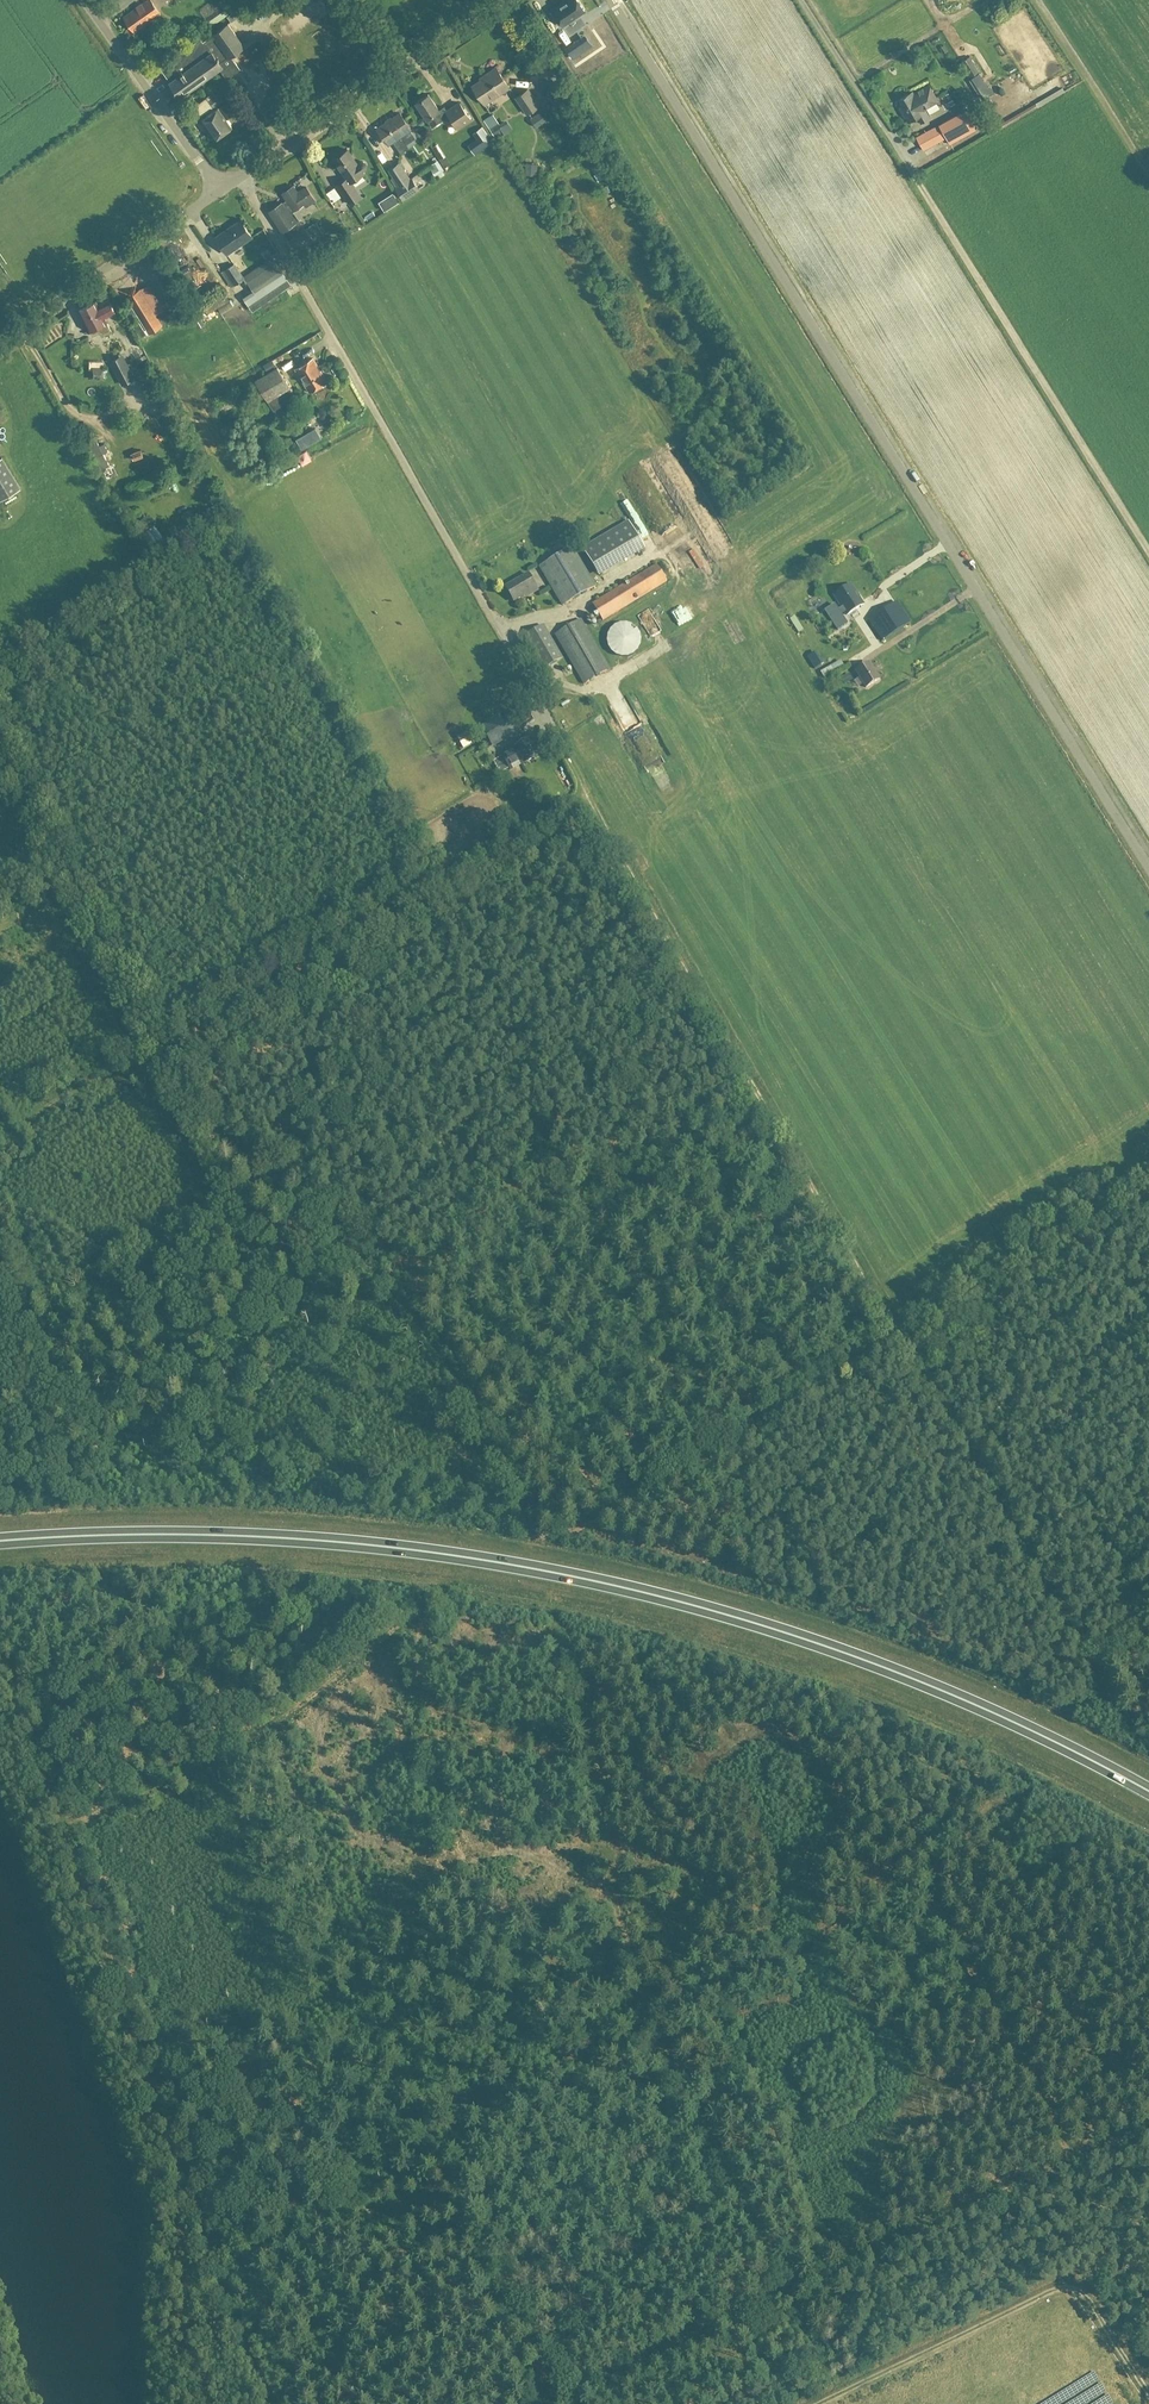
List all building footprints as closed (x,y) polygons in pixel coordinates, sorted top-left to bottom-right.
[(123,17),(132,30),(141,24),(143,26),(160,15),(150,0),(148,0),(123,17)] [(584,11),(576,0),(565,0),(564,1),(565,3),(552,11),(562,26),(584,11)] [(208,21),(222,15),(218,3),(203,8),(208,21)] [(267,16),(273,12),(268,5),(256,13),(262,21),(267,17),(267,16)] [(180,98),(220,69),(226,79),(240,69),(231,57),(244,47),(228,24),(212,35),(213,36),(203,43),(200,40),(161,68),(170,82),(169,83),(179,97),(180,98)] [(578,40),(572,45),(579,55),(585,50),(578,40)] [(978,71),(970,57),(961,62),(970,77),(978,71)] [(484,105),(509,88),(496,68),(483,76),(484,78),(472,86),(484,105)] [(979,72),(969,78),(982,99),(995,92),(990,85),(988,86),(979,72)] [(220,88),(222,91),(208,101),(213,108),(227,98),(229,100),(237,94),(228,83),(220,88)] [(917,118),(920,124),(930,119),(924,109),(937,101),(928,86),(913,94),(912,93),(898,101),(902,107),(899,108),(907,123),(917,118)] [(526,115),(540,106),(528,88),(514,97),(526,115)] [(471,119),(459,103),(447,111),(444,107),(439,111),(428,94),(416,103),(432,127),(449,116),(458,128),(471,119)] [(226,120),(233,115),(225,104),(218,109),(202,120),(215,139),(231,128),(226,120)] [(975,130),(964,111),(915,137),(923,151),(946,138),(949,145),(975,130)] [(536,128),(547,121),(541,112),(530,119),(536,128)] [(400,136),(410,129),(400,114),(377,129),(387,144),(392,141),(401,153),(408,148),(400,136)] [(505,119),(499,123),(494,115),(484,121),(493,134),(500,129),(504,135),(511,130),(505,119)] [(549,126),(542,131),(550,143),(557,139),(549,126)] [(487,142),(494,139),(490,130),(483,134),(487,142)] [(346,179),(336,185),(350,205),(360,198),(350,183),(363,174),(361,172),(364,171),(365,169),(366,167),(365,164),(362,163),(361,163),(358,164),(357,165),(347,150),(333,159),(346,179)] [(388,170),(399,187),(396,189),(403,200),(418,190),(411,179),(409,180),(399,164),(388,170)] [(328,192),(335,197),(340,191),(332,185),(328,192)] [(282,232),(295,224),(289,214),(304,205),(305,207),(315,201),(306,188),(297,193),(293,187),(282,194),(287,201),(282,204),(281,203),(269,212),(282,232)] [(226,255),(252,237),(240,221),(215,238),(226,255)] [(305,230),(288,241),(296,253),(312,241),(305,230)] [(275,262),(245,282),(253,293),(261,305),(291,286),(275,262)] [(234,285),(243,279),(234,265),(225,271),(234,285)] [(149,334),(162,326),(170,321),(163,310),(155,315),(140,289),(126,298),(149,334)] [(109,301),(98,307),(96,303),(79,311),(90,332),(92,336),(100,332),(102,337),(111,332),(106,323),(104,318),(115,313),(109,301)] [(197,312),(190,316),(198,329),(205,325),(197,312)] [(110,361),(114,368),(123,385),(133,379),(121,356),(110,361)] [(309,393),(327,382),(313,359),(295,370),(309,393)] [(255,381),(273,410),(295,397),(285,381),(277,368),(255,381)] [(164,401),(149,409),(154,421),(170,413),(164,401)] [(257,416),(265,412),(262,405),(254,409),(257,416)] [(323,440),(326,447),(335,443),(332,436),(323,440)] [(97,456),(107,454),(104,443),(95,445),(97,456)] [(0,459),(0,500),(19,489),(1,458),(0,459)] [(597,574),(643,547),(628,522),(583,550),(597,574)] [(572,548),(540,568),(563,606),(595,587),(572,548)] [(603,621),(667,582),(657,564),(592,604),(603,621)] [(529,596),(538,591),(528,575),(506,588),(514,602),(527,594),(529,596)] [(847,616),(864,605),(851,585),(834,596),(847,616)] [(883,641),(910,623),(897,603),(869,621),(883,641)] [(682,625),(689,621),(683,611),(676,615),(682,625)] [(583,685),(610,669),(581,619),(554,635),(583,685)] [(640,640),(639,635),(637,630),(633,626),(628,624),(623,623),(617,625),(613,628),(609,632),(607,637),(607,643),(609,648),(612,652),(617,655),(622,657),(627,656),(632,654),(637,651),(639,646),(640,640)] [(544,669),(562,659),(543,626),(525,636),(544,669)] [(880,680),(870,664),(856,672),(866,688),(880,680)] [(493,744),(522,727),(513,710),(484,727),(493,744)] [(529,739),(514,747),(514,748),(501,755),(510,771),(523,763),(523,764),(537,756),(535,753),(537,752),(529,739)] [(654,775),(657,780),(672,772),(669,766),(654,775)]
